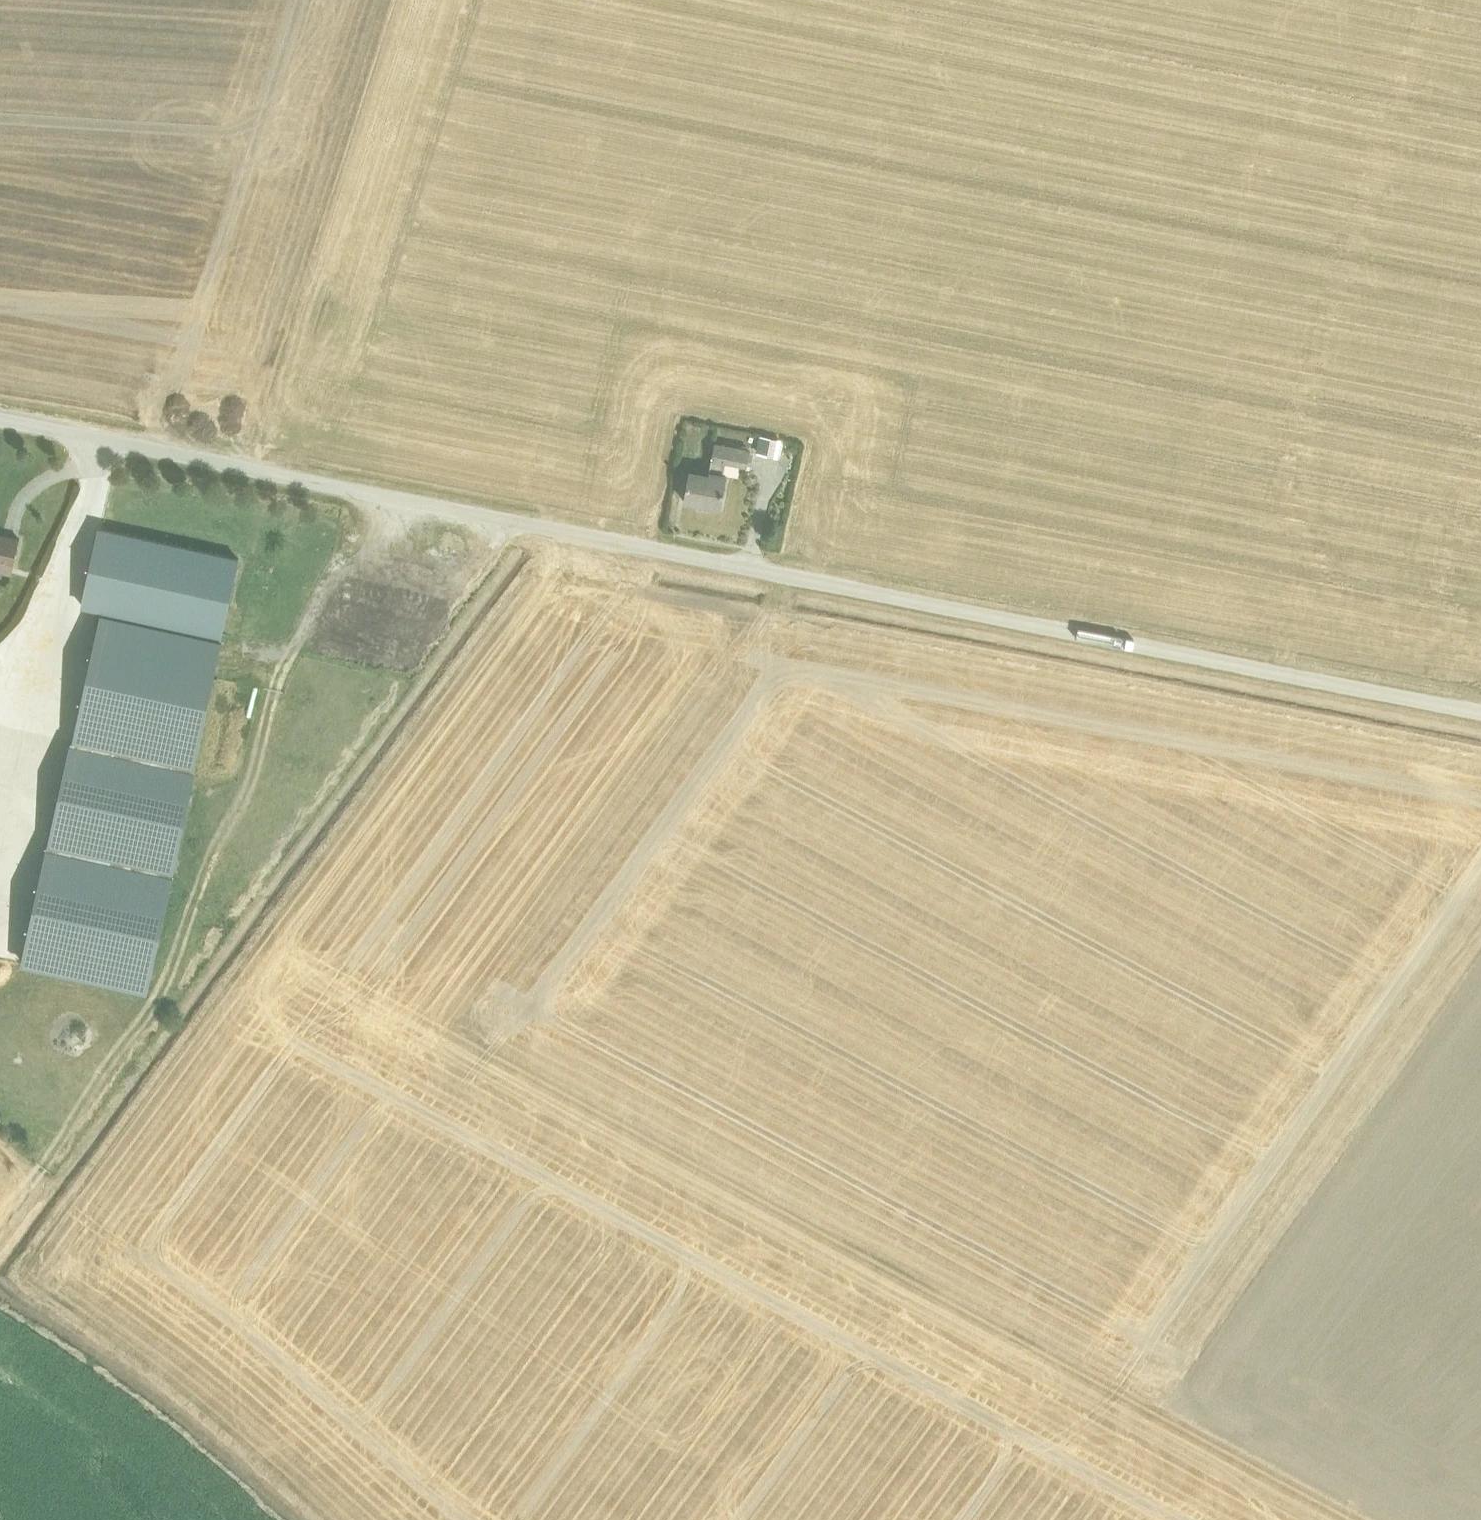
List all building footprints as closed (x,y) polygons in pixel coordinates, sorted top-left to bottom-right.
[(777,456),(780,441),(760,437),(757,452),(777,456)] [(746,466),(749,451),(713,444),(707,475),(687,471),(682,500),(720,508),(726,476),(721,475),(723,461),(746,466)] [(191,768),(236,559),(102,530),(85,606),(100,609),(72,744),(191,768)] [(19,539),(0,534),(0,571),(11,574),(19,539)] [(171,865),(190,773),(71,748),(51,840),(171,865)] [(152,993),(178,874),(57,849),(34,970),(152,993)]
